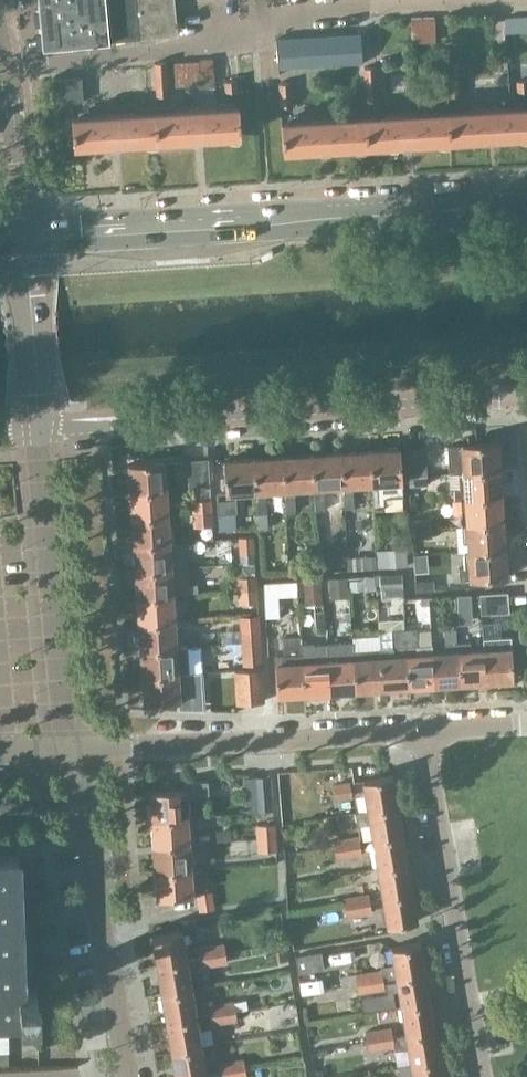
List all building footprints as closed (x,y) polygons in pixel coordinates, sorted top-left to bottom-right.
[(139,36),(136,0),(40,0),(45,45),(139,36)] [(173,0),(136,0),(139,36),(176,33),(173,0)] [(410,17),(410,41),(435,41),(434,16),(410,17)] [(492,20),(493,50),(505,49),(503,19),(492,20)] [(345,33),(347,62),(362,62),(360,32),(345,33)] [(333,63),(347,62),(345,33),(332,34),(333,63)] [(320,64),(333,63),(332,34),(318,35),(320,64)] [(292,66),(306,65),(304,35),(290,36),(292,66)] [(306,65),(320,64),(318,35),(304,35),(306,65)] [(277,67),(292,66),(290,36),(275,37),(277,67)] [(214,83),(211,57),(199,58),(201,84),(214,83)] [(197,59),(173,61),(175,85),(199,83),(197,59)] [(166,72),(165,61),(165,60),(154,61),(154,73),(166,72)] [(445,72),(457,71),(457,61),(445,62),(445,72)] [(363,77),(375,76),(375,66),(363,67),(363,77)] [(446,83),(458,82),(457,71),(445,72),(446,83)] [(155,83),(167,83),(166,72),(154,73),(155,83)] [(81,76),(69,77),(70,88),(71,100),(82,99),(81,76)] [(364,88),(376,87),(375,76),(363,77),(364,88)] [(71,100),(70,88),(69,77),(52,78),(53,101),(71,100)] [(224,91),(236,90),(236,79),(224,80),(224,91)] [(526,90),(526,79),(516,80),(516,90),(526,90)] [(279,93),(290,93),(289,81),(278,82),(279,93)] [(458,82),(446,83),(447,95),(459,94),(458,82)] [(167,83),(155,83),(155,95),(167,94),(167,83)] [(376,87),(364,88),(365,100),(377,99),(376,87)] [(290,93),(279,93),(279,105),(291,105),(290,93)] [(526,134),(526,104),(446,110),(448,139),(526,134)] [(155,110),(156,139),(239,134),(237,105),(155,110)] [(73,144),(156,139),(155,110),(71,115),(73,144)] [(366,144),(448,139),(446,110),(364,115),(366,144)] [(282,150),(366,144),(364,115),(280,120),(282,150)] [(448,472),(463,471),(499,469),(497,442),(447,445),(448,472)] [(408,475),(427,474),(425,447),(406,448),(408,475)] [(403,496),(402,477),(400,448),(370,450),(372,483),(371,483),(373,506),(384,506),(384,497),(403,496)] [(370,450),(341,452),(343,485),(371,483),(372,483),(370,450)] [(341,452),(311,454),(313,486),(314,495),(315,509),(325,509),(324,496),(323,496),(322,486),(342,485),(343,485),(341,452)] [(311,454),(282,456),(284,488),(313,486),(311,454)] [(282,456),(253,458),(255,490),(255,498),(256,498),(257,513),(256,513),(257,527),(267,526),(266,513),(266,500),(265,500),(265,490),(284,488),(282,456)] [(187,470),(208,469),(207,458),(187,459),(187,470)] [(216,492),(216,504),(217,513),(236,512),(235,492),(255,490),(253,458),(223,460),(225,492),(216,492)] [(165,476),(175,475),(174,460),(127,463),(127,465),(129,465),(130,489),(129,489),(129,490),(166,487),(165,476)] [(465,498),(500,495),(499,469),(463,471),(464,487),(453,487),(453,499),(465,498)] [(408,475),(408,484),(427,483),(427,474),(408,475)] [(171,492),(171,487),(166,487),(129,490),(129,491),(130,491),(131,500),(129,500),(130,502),(131,502),(132,515),(130,516),(172,513),(167,514),(166,492),(171,492)] [(353,494),(343,492),(344,507),(354,507),(353,494)] [(467,524),(502,522),(500,495),(465,498),(467,524)] [(295,498),(285,496),(286,511),(295,511),(295,498)] [(193,513),(211,512),(210,499),(192,500),(193,513)] [(194,526),(211,525),(211,512),(193,513),(194,526)] [(132,543),(174,540),(169,540),(168,519),(172,518),(172,513),(130,516),(131,517),(132,517),(134,542),(132,542),(132,543)] [(411,528),(430,527),(430,517),(411,518),(411,528)] [(469,551),(504,548),(502,522),(467,524),(469,551)] [(411,528),(412,537),(431,536),(430,527),(411,528)] [(236,554),(254,553),(252,535),(234,536),(236,554)] [(134,570),(170,567),(169,545),(174,545),(174,540),(132,543),(132,544),(134,544),(135,553),(133,553),(133,555),(135,554),(135,568),(134,568),(134,570)] [(376,567),(390,566),(407,565),(406,547),(382,548),(382,551),(375,552),(376,567)] [(458,579),(471,578),(506,575),(504,548),(469,551),(462,551),(463,566),(457,566),(458,579)] [(136,596),(172,593),(171,572),(176,572),(176,566),(170,567),(134,570),(136,570),(137,594),(136,594),(136,596)] [(401,572),(378,573),(380,593),(402,593),(401,572)] [(256,588),(255,575),(237,576),(238,589),(256,588)] [(372,578),(319,580),(320,602),(373,600),(372,578)] [(416,590),(434,589),(434,579),(415,580),(416,590)] [(265,616),(278,615),(277,595),(296,593),(295,580),(263,581),(265,616)] [(239,603),(257,601),(256,588),(238,589),(239,603)] [(480,613),(507,611),(507,604),(508,604),(507,591),(488,592),(488,593),(479,593),(480,613)] [(137,622),(174,619),(172,598),(177,598),(177,593),(172,593),(136,596),(136,597),(137,597),(138,605),(136,605),(136,607),(138,607),(139,621),(137,621),(137,622)] [(139,649),(180,646),(175,646),(174,624),(179,624),(179,619),(174,619),(137,622),(137,623),(139,623),(140,647),(139,647),(139,649)] [(432,652),(432,653),(431,645),(417,645),(416,627),(404,628),(405,646),(408,686),(434,684),(432,652)] [(241,642),(260,641),(259,628),(240,629),(241,642)] [(382,687),(408,686),(405,646),(404,628),(391,629),(393,647),(379,648),(382,687)] [(434,684),(460,682),(458,642),(456,642),(455,628),(444,629),(446,652),(432,652),(434,684)] [(303,693),(300,642),(300,635),(281,637),(282,655),(274,655),(274,663),(277,694),(303,693)] [(483,638),(484,649),(486,680),(513,679),(510,636),(483,638)] [(260,641),(241,642),(243,668),(261,667),(260,641)] [(326,642),(312,643),(312,641),(300,642),(303,693),(329,691),(326,642)] [(353,649),(344,650),(343,641),(326,642),(329,691),(356,689),(353,649)] [(486,680),(484,649),(471,650),(470,641),(458,642),(460,682),(486,680)] [(180,646),(139,649),(140,649),(141,658),(140,658),(140,660),(141,660),(142,674),(140,674),(140,675),(177,672),(188,672),(187,646),(180,646)] [(356,689),(382,687),(379,648),(365,649),(353,649),(356,689)] [(261,667),(243,668),(234,669),(236,702),(264,700),(261,667)] [(178,685),(201,684),(200,671),(177,672),(140,675),(141,676),(142,676),(144,700),(142,700),(142,703),(184,700),(183,698),(178,699),(178,685)] [(242,776),(245,810),(272,808),(270,774),(242,776)] [(368,809),(397,804),(392,774),(363,780),(368,809)] [(183,788),(148,790),(148,792),(150,792),(150,801),(149,801),(149,802),(150,802),(151,816),(150,816),(150,817),(186,815),(185,801),(198,800),(197,797),(208,796),(207,782),(183,784),(183,788)] [(334,798),(351,795),(349,782),(332,785),(334,798)] [(373,838),(402,833),(397,804),(368,809),(368,810),(355,812),(357,825),(370,823),(373,838)] [(151,844),(194,841),(188,841),(188,828),(202,827),(201,814),(192,815),(150,817),(150,818),(151,818),(153,842),(151,842),(151,844)] [(257,837),(275,836),(274,823),(256,824),(257,837)] [(377,867),(407,861),(402,833),(373,838),(377,867)] [(258,851),(274,850),(276,849),(275,836),(257,837),(258,851)] [(345,839),(348,856),(361,854),(358,836),(345,839)] [(336,858),(348,856),(345,839),(333,841),(336,858)] [(203,841),(194,842),(194,841),(151,844),(152,844),(153,844),(154,853),(152,853),(152,855),(154,855),(155,869),(153,869),(195,867),(190,867),(189,852),(193,852),(193,855),(203,856),(203,841)] [(36,990),(36,989),(22,989),(17,856),(16,854),(0,855),(0,1018),(22,1017),(23,1016),(23,1004),(37,1004),(36,990)] [(382,895),(412,890),(407,861),(377,867),(382,895)] [(195,867),(153,869),(153,871),(155,870),(156,895),(155,895),(155,897),(192,895),(190,869),(195,868),(195,867)] [(387,925),(417,920),(412,890),(382,895),(387,925)] [(200,910),(213,908),(210,891),(197,893),(200,910)] [(355,896),(358,914),(371,911),(368,894),(355,896)] [(345,916),(358,914),(355,896),(342,898),(345,916)] [(186,959),(184,948),(181,930),(152,935),(152,936),(153,936),(158,964),(186,959)] [(396,976),(425,971),(420,942),(391,947),(394,964),(379,966),(380,970),(368,972),(371,989),(384,987),(382,979),(396,976)] [(210,946),(213,963),(227,961),(224,943),(210,946)] [(161,992),(161,993),(191,988),(188,970),(201,968),(201,965),(213,963),(210,946),(198,948),(199,957),(186,959),(158,964),(163,992),(161,992)] [(294,956),(297,974),(323,969),(320,951),(294,956)] [(401,1005),(430,1000),(425,971),(396,976),(401,1005)] [(358,991),(371,989),(368,972),(355,974),(358,991)] [(163,994),(168,1022),(196,1017),(209,1015),(208,1006),(206,999),(193,1001),(191,988),(161,993),(161,994),(163,994)] [(406,1034),(435,1029),(430,1000),(401,1005),(406,1033),(406,1034)] [(220,1003),(223,1021),(236,1018),(233,1001),(220,1003)] [(220,1003),(208,1006),(209,1015),(210,1023),(223,1021),(220,1003)] [(171,1050),(200,1045),(196,1017),(168,1022),(173,1050),(171,1050)] [(406,1033),(392,1035),(391,1027),(378,1030),(381,1047),(394,1045),(395,1050),(408,1047),(411,1063),(440,1058),(435,1029),(406,1034),(406,1033)] [(368,1049),(381,1047),(378,1030),(365,1032),(368,1049)] [(205,1074),(200,1045),(171,1050),(171,1052),(173,1051),(177,1076),(187,1076),(205,1074)] [(440,1058),(411,1063),(413,1076),(443,1076),(440,1058)] [(233,1076),(238,1076),(246,1076),(243,1059),(230,1061),(233,1076)] [(230,1061),(217,1063),(220,1076),(233,1076),(230,1061)]
